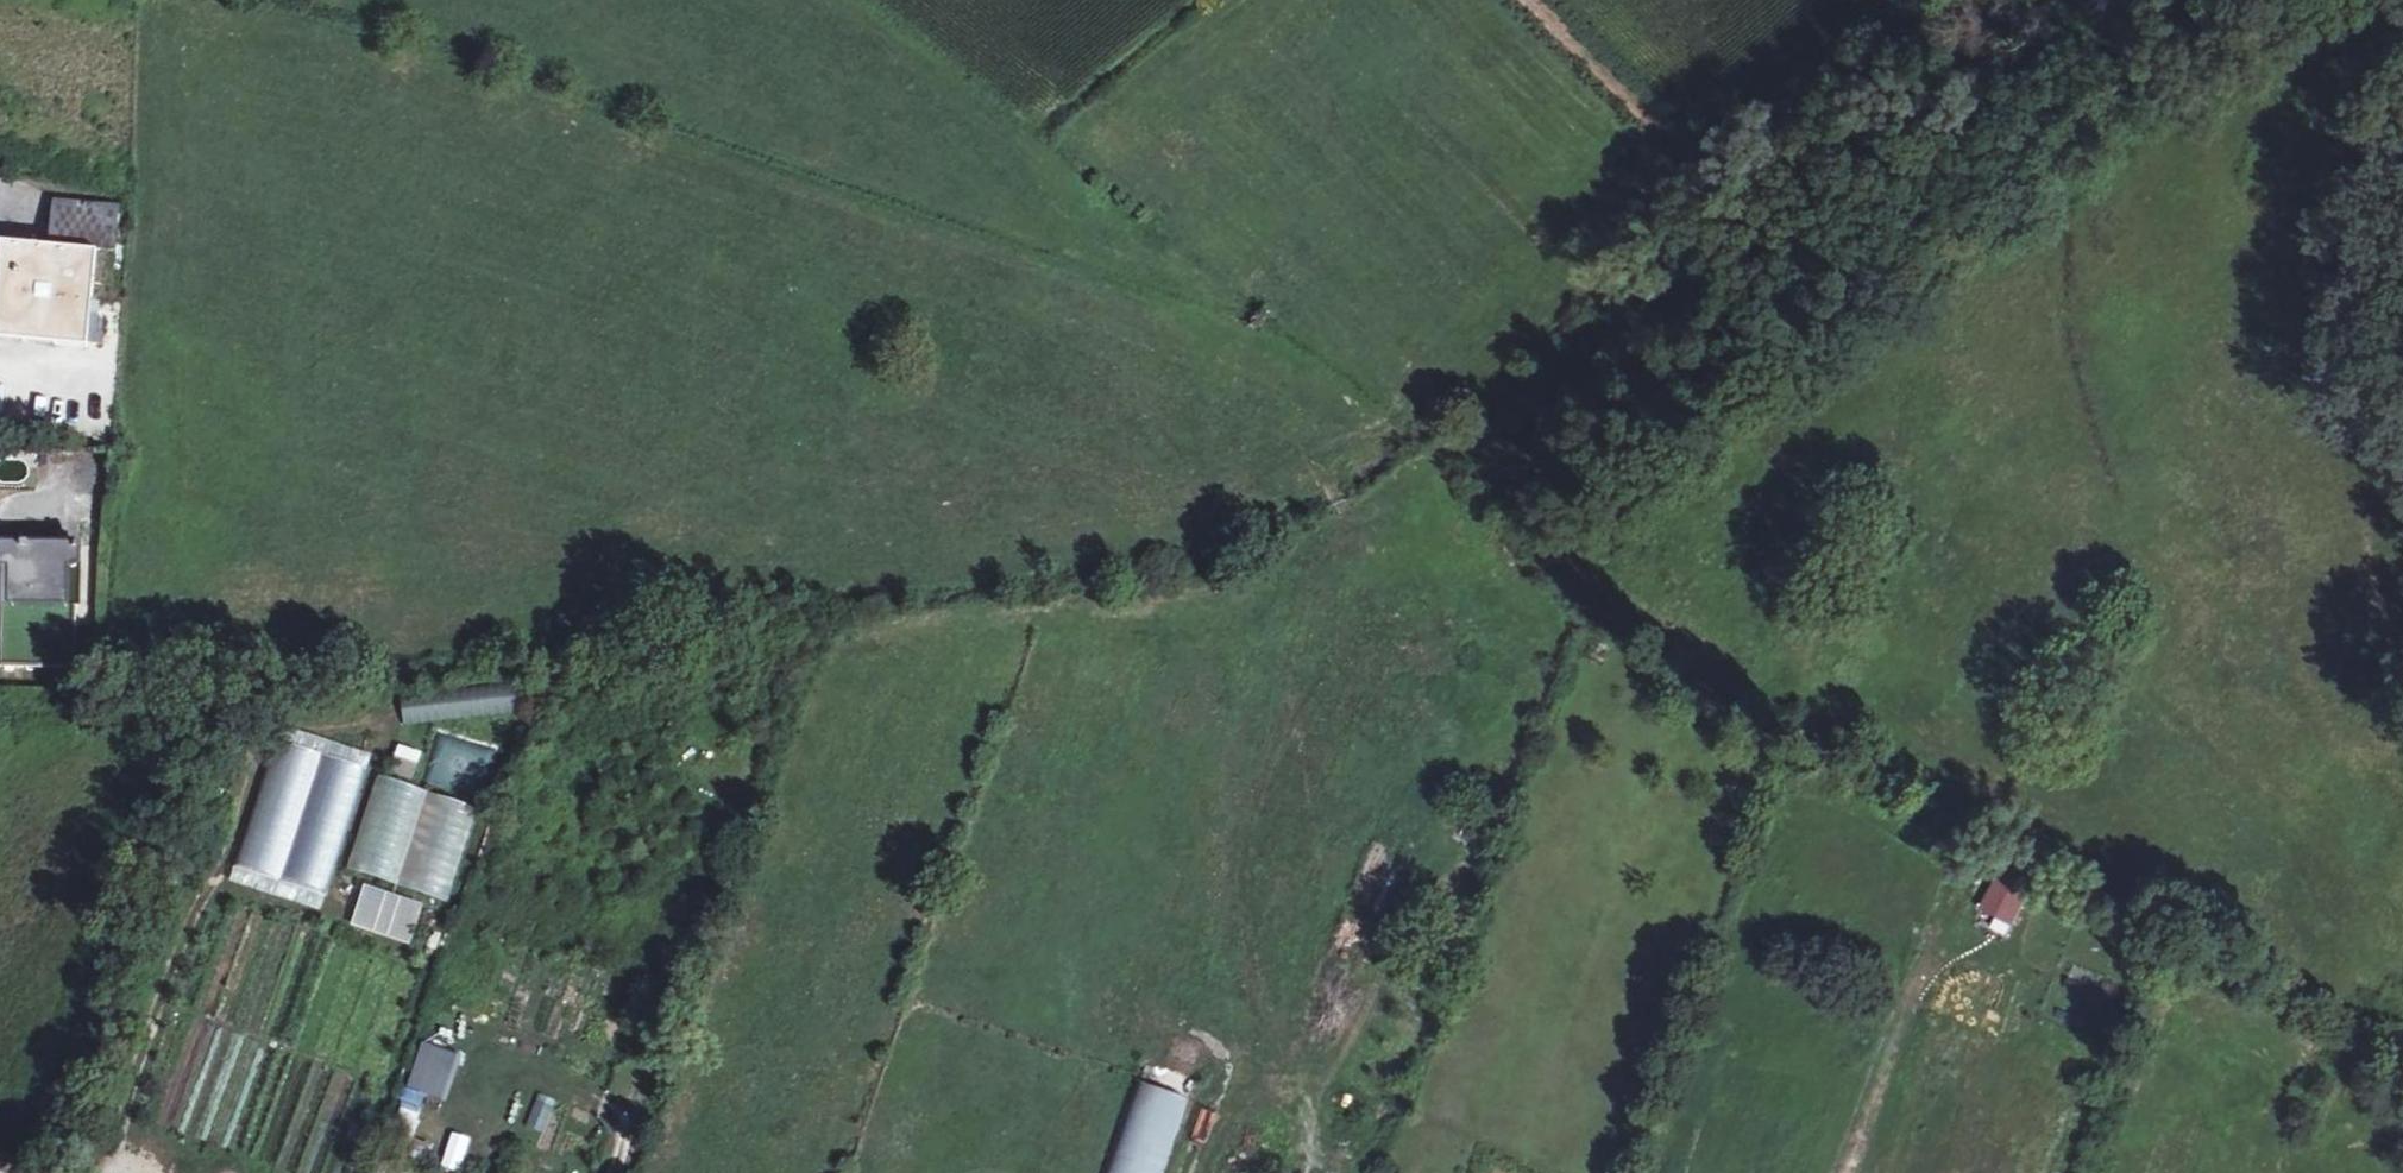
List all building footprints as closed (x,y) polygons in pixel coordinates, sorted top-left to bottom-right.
[(50,248),(2,244),(0,267),(0,339),(90,346),(98,252),(116,253),(119,208),(54,202),(50,248)] [(2,545),(2,568),(5,569),(5,666),(75,668),(80,546),(2,545)] [(278,725),(232,883),(324,909),(370,751),(278,725)] [(398,744),(388,772),(413,780),(422,752),(398,744)] [(451,898),(474,802),(372,777),(348,873),(451,898)] [(360,884),(349,927),(411,942),(422,900),(360,884)] [(422,1049),(410,1079),(409,1079),(403,1095),(418,1100),(423,1085),(448,1093),(459,1062),(422,1049)] [(1141,1080),(1108,1172),(1167,1172),(1193,1099),(1141,1080)] [(543,1137),(554,1099),(537,1093),(526,1132),(543,1137)]
